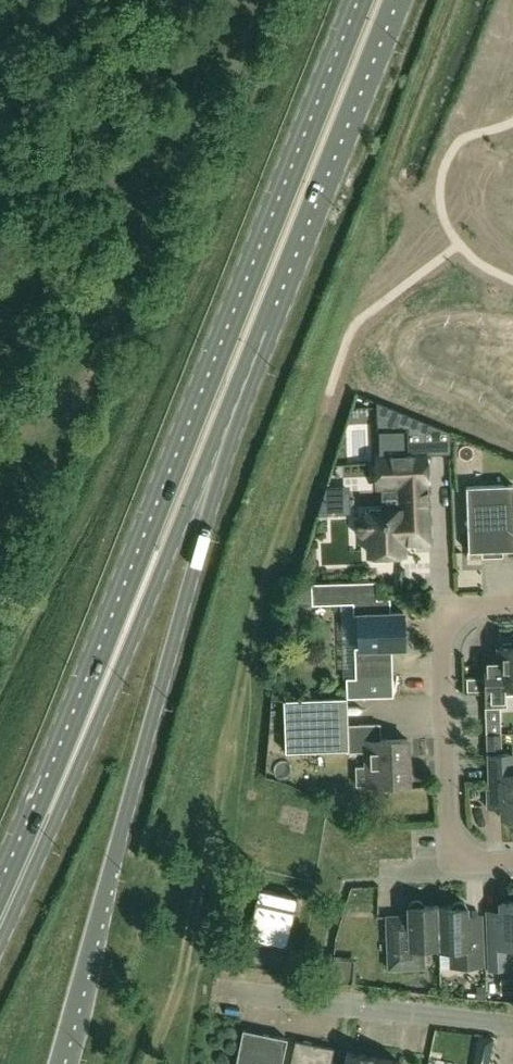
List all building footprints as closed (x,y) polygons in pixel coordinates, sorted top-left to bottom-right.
[(408,415),(407,413),(376,400),(376,416),(408,415)] [(428,542),(425,453),(409,454),(408,428),(376,429),(378,455),(375,455),(376,486),(404,485),(405,509),(369,510),(369,513),(362,514),(357,519),(357,531),(363,536),(369,537),(370,555),(374,555),(377,558),(386,557),(389,554),(401,554),(401,543),(428,542)] [(465,486),(468,551),(512,550),(512,484),(465,486)] [(342,511),(341,488),(332,488),(326,488),(318,512),(332,512),(342,511)] [(389,598),(376,598),(376,581),(311,583),(311,604),(353,603),(353,615),(357,615),(358,647),(354,647),(355,677),(346,677),(346,697),(393,696),(391,647),(404,647),(403,612),(390,612),(389,598)] [(311,600),(311,583),(306,583),(298,584),(298,600),(311,600)] [(511,642),(503,642),(500,646),(498,646),(499,674),(496,677),(484,677),(484,680),(466,680),(467,691),(484,690),(484,693),(485,707),(506,706),(506,694),(512,693),(512,645),(511,642)] [(348,749),(346,697),(283,700),(285,752),(348,749)] [(501,749),(501,733),(486,734),(486,749),(501,749)] [(409,783),(407,739),(365,740),(366,766),(355,767),(356,785),(383,784),(383,789),(401,788),(401,783),(409,783)] [(509,765),(508,753),(486,754),(487,780),(487,785),(485,786),(486,806),(501,806),(502,817),(503,819),(504,821),(507,823),(509,823),(512,822),(512,769),(509,765)] [(298,897),(261,888),(249,937),(287,946),(298,897)] [(374,927),(377,891),(351,889),(348,924),(374,927)] [(437,908),(438,908),(438,905),(424,906),(423,903),(421,901),(418,900),(416,899),(413,900),(411,901),(409,904),(408,906),(408,915),(387,916),(389,968),(423,967),(423,947),(438,946),(439,946),(437,908)] [(483,964),(481,915),(467,916),(467,907),(466,905),(464,903),(462,901),(460,901),(458,901),(455,901),(453,903),(452,905),(451,907),(438,908),(437,908),(439,946),(438,946),(438,949),(450,949),(451,966),(483,964)] [(500,903),(501,912),(488,912),(490,969),(504,968),(503,946),(512,946),(512,902),(500,903)] [(351,993),(354,966),(334,963),(331,990),(351,993)] [(235,1008),(235,997),(214,997),(214,1008),(235,1008)] [(242,1029),(235,1063),(281,1063),(286,1038),(242,1029)] [(290,1063),(330,1063),(330,1062),(333,1048),(295,1040),(290,1063)] [(373,1056),(347,1051),(344,1063),(371,1063),(373,1056)]
